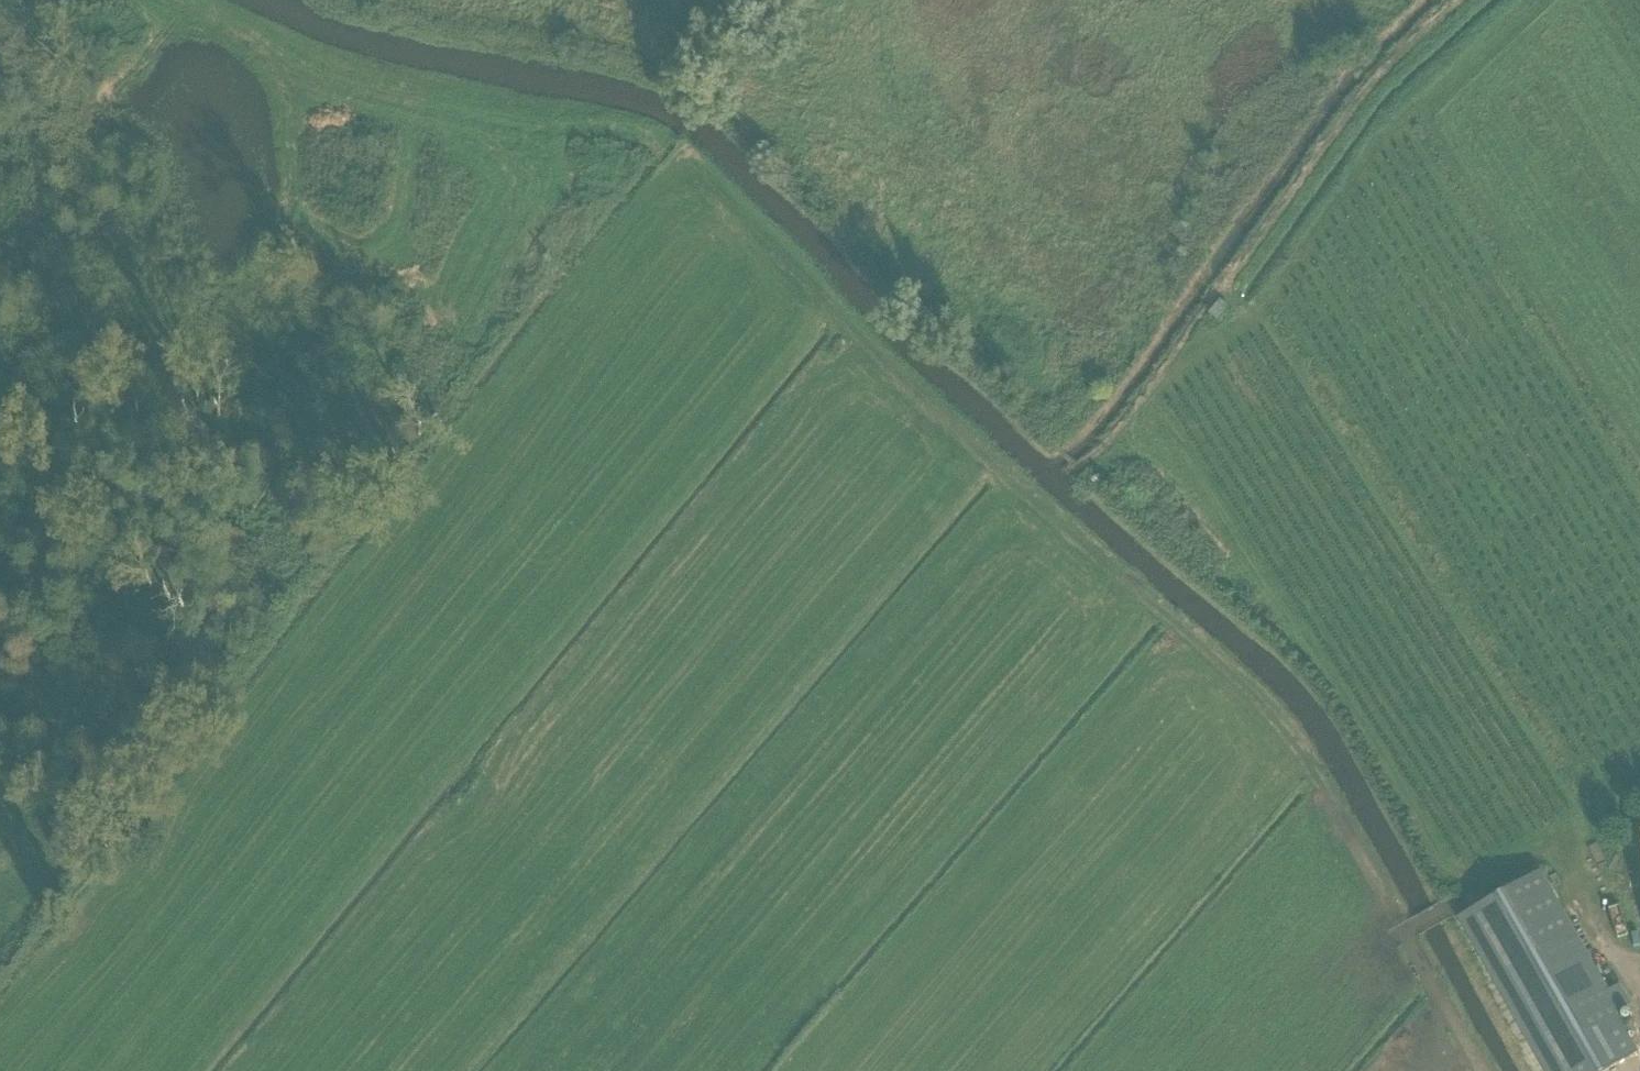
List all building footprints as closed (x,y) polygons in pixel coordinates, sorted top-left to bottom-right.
[(1493,977),(1547,1070),(1605,1070),(1636,1053),(1614,1014),(1629,1005),(1618,985),(1602,994),(1569,934),(1570,933),(1536,873),(1459,916),(1493,977)]
